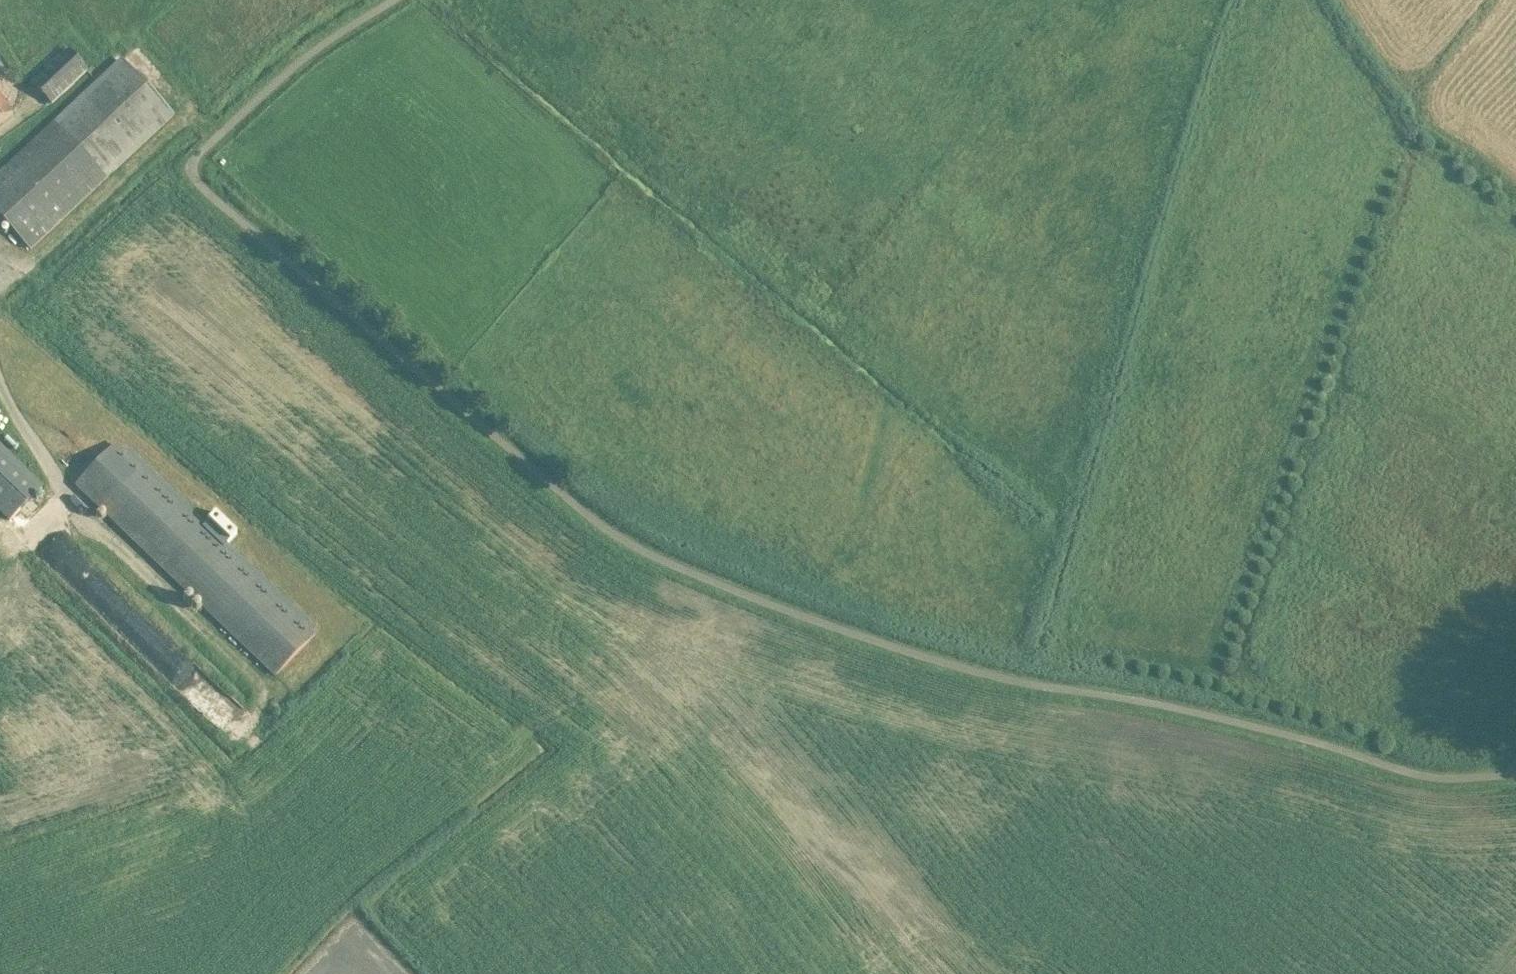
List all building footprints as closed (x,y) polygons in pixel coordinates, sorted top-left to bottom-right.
[(52,104),(89,70),(68,48),(32,83),(52,104)] [(31,249),(174,115),(121,60),(0,174),(0,216),(31,249)] [(4,121),(14,114),(0,95),(0,123),(4,121)] [(77,484),(173,580),(274,676),(309,635),(117,444),(106,455),(99,449),(93,454),(100,461),(95,467),(89,461),(72,477),(78,484),(77,484)] [(28,501),(42,487),(0,445),(0,510),(10,520),(28,501)]
